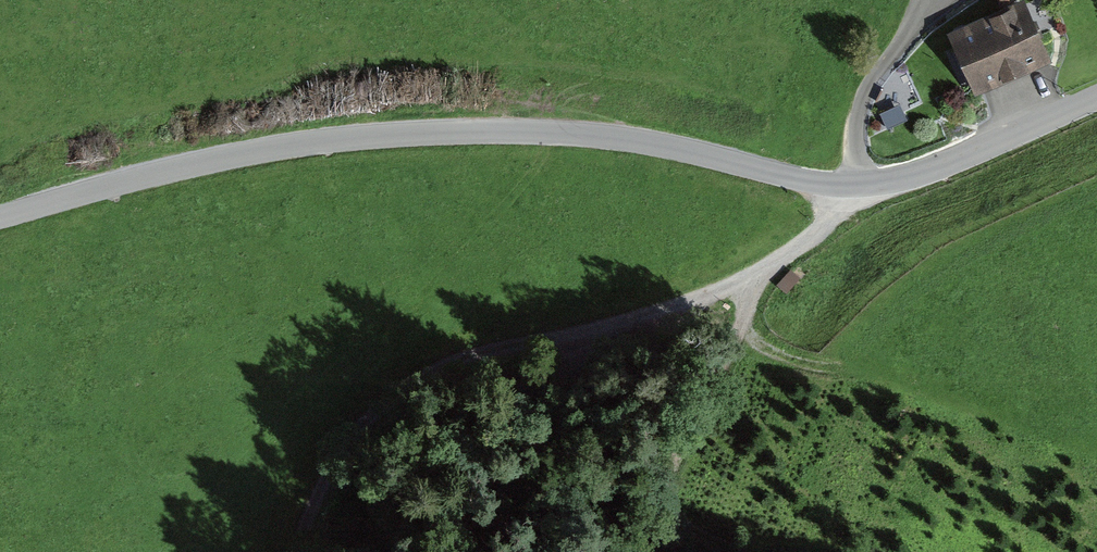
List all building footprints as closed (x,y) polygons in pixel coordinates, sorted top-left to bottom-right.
[(947,32),(974,94),(1054,60),(1028,0),(1023,0),(947,32)]
